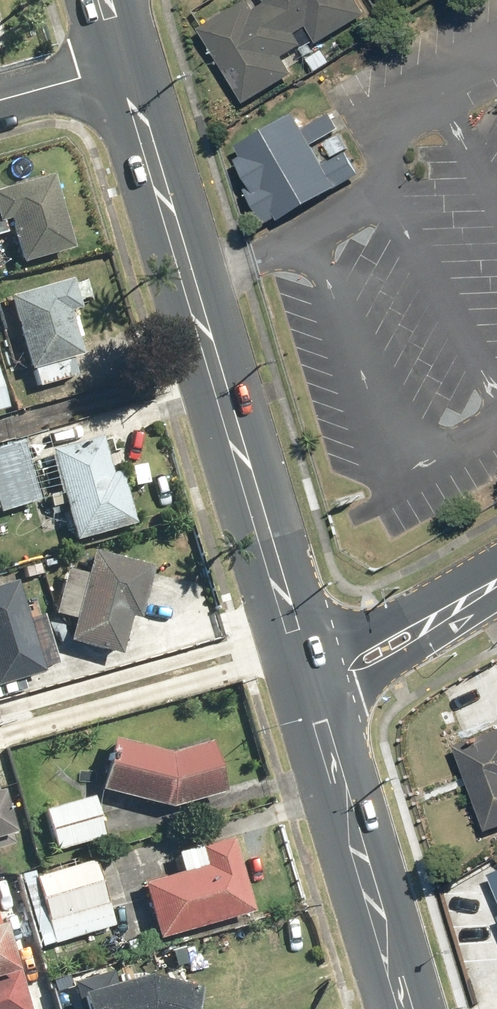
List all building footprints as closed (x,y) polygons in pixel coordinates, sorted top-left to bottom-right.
[(202,27),(248,103),(295,74),(284,56),(305,43),(298,32),(308,26),(319,43),(368,13),(360,0),(270,0),(257,8),(252,0),(247,0),(202,27)] [(346,182),(300,112),(238,151),(283,222),(346,182)] [(0,191),(0,235),(5,233),(2,223),(8,221),(22,266),(74,250),(51,175),(0,191)] [(71,280),(9,298),(30,370),(34,368),(39,385),(72,376),(67,359),(79,356),(67,316),(80,312),(71,280)] [(100,438),(49,452),(74,539),(135,522),(120,470),(110,473),(100,438)] [(39,501),(21,441),(0,447),(0,513),(39,501)] [(88,573),(66,568),(49,633),(69,638),(67,642),(119,656),(128,619),(138,621),(152,567),(94,552),(88,573)] [(0,586),(0,684),(43,672),(16,581),(0,586)] [(459,740),(488,829),(496,826),(496,728),(459,740)] [(167,754),(113,740),(100,790),(167,808),(223,793),(209,741),(167,754)] [(12,834),(0,797),(0,838),(12,834)] [(97,798),(44,811),(54,851),(106,838),(97,798)] [(182,874),(145,883),(159,939),(253,916),(233,839),(176,853),(182,874)] [(34,871),(15,877),(36,948),(110,926),(90,862),(36,878),(34,871)] [(17,967),(8,970),(0,940),(0,1008),(29,1008),(17,967)] [(77,1008),(194,1008),(199,988),(149,975),(112,986),(108,972),(70,983),(77,1008)]
